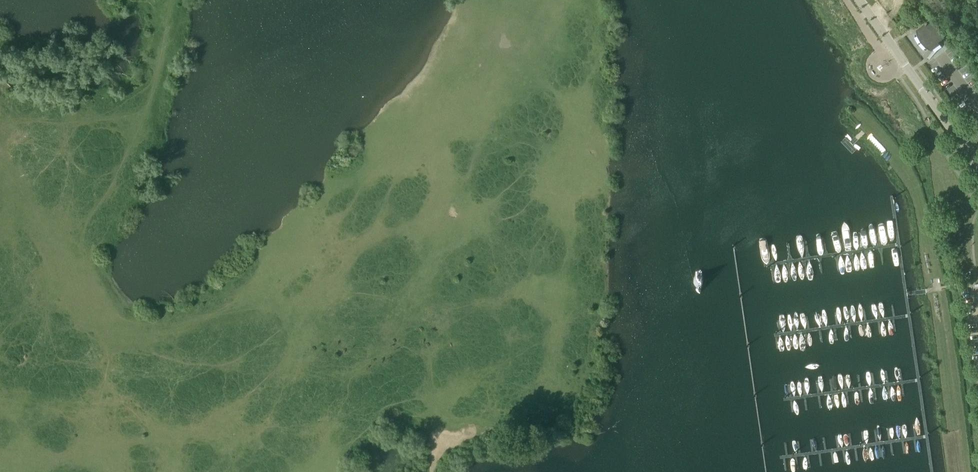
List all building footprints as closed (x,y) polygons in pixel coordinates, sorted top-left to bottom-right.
[(926,51),(937,43),(945,37),(933,21),(914,34),(915,37),(916,39),(917,42),(918,43),(921,46),(923,49),(926,51)]
